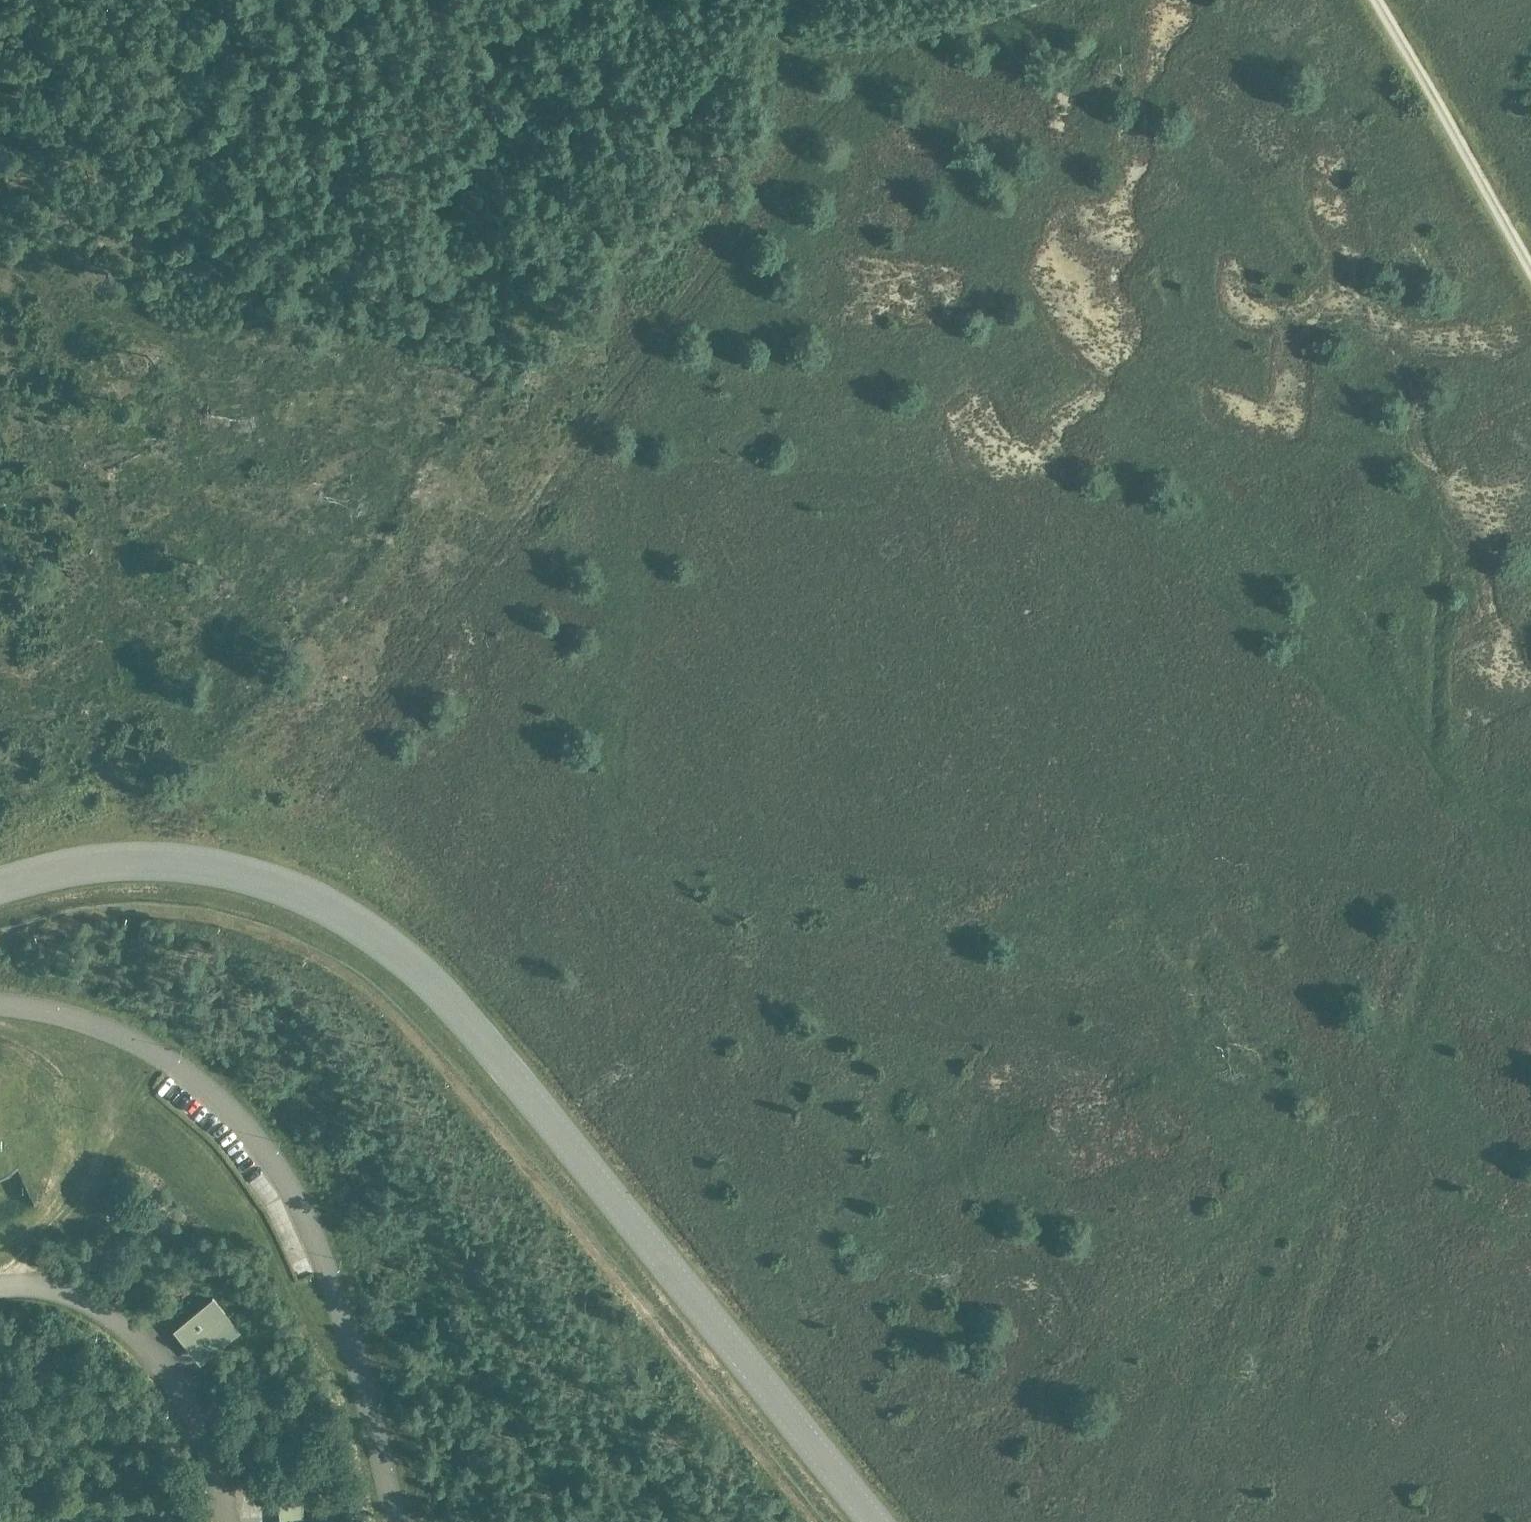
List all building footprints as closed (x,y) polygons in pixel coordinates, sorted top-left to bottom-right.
[(20,1168),(0,1124),(0,1176),(20,1168)] [(213,1298),(180,1324),(207,1357),(240,1331),(213,1298)]
